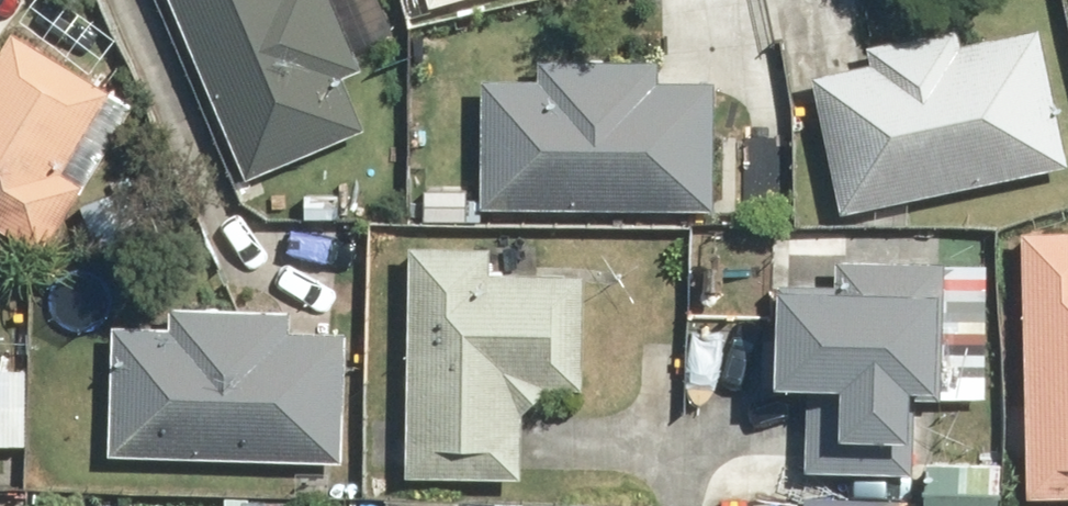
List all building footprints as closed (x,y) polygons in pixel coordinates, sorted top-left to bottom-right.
[(253,176),(371,127),(349,73),(368,66),(340,0),(179,0),(253,176)] [(849,211),(1067,164),(1067,125),(1046,25),(967,42),(963,25),(873,44),(877,60),(819,73),(849,211)] [(46,252),(140,104),(19,30),(5,54),(0,55),(0,223),(46,252)] [(489,77),(487,205),(719,208),(721,79),(665,78),(665,58),(545,56),(545,78),(489,77)] [(990,397),(995,229),(786,223),(782,379),(813,380),(810,469),(922,472),(925,383),(936,383),(936,395),(990,397)] [(1034,494),(1067,494),(1067,227),(1028,228),(1034,494)] [(498,242),(416,241),(412,474),(528,476),(531,409),(554,385),(591,386),(593,271),(497,269),(498,242)] [(120,323),(116,451),(348,459),(353,329),(297,328),(298,308),(177,304),(176,324),(120,323)] [(932,458),(931,505),(1008,505),(1009,459),(932,458)]
